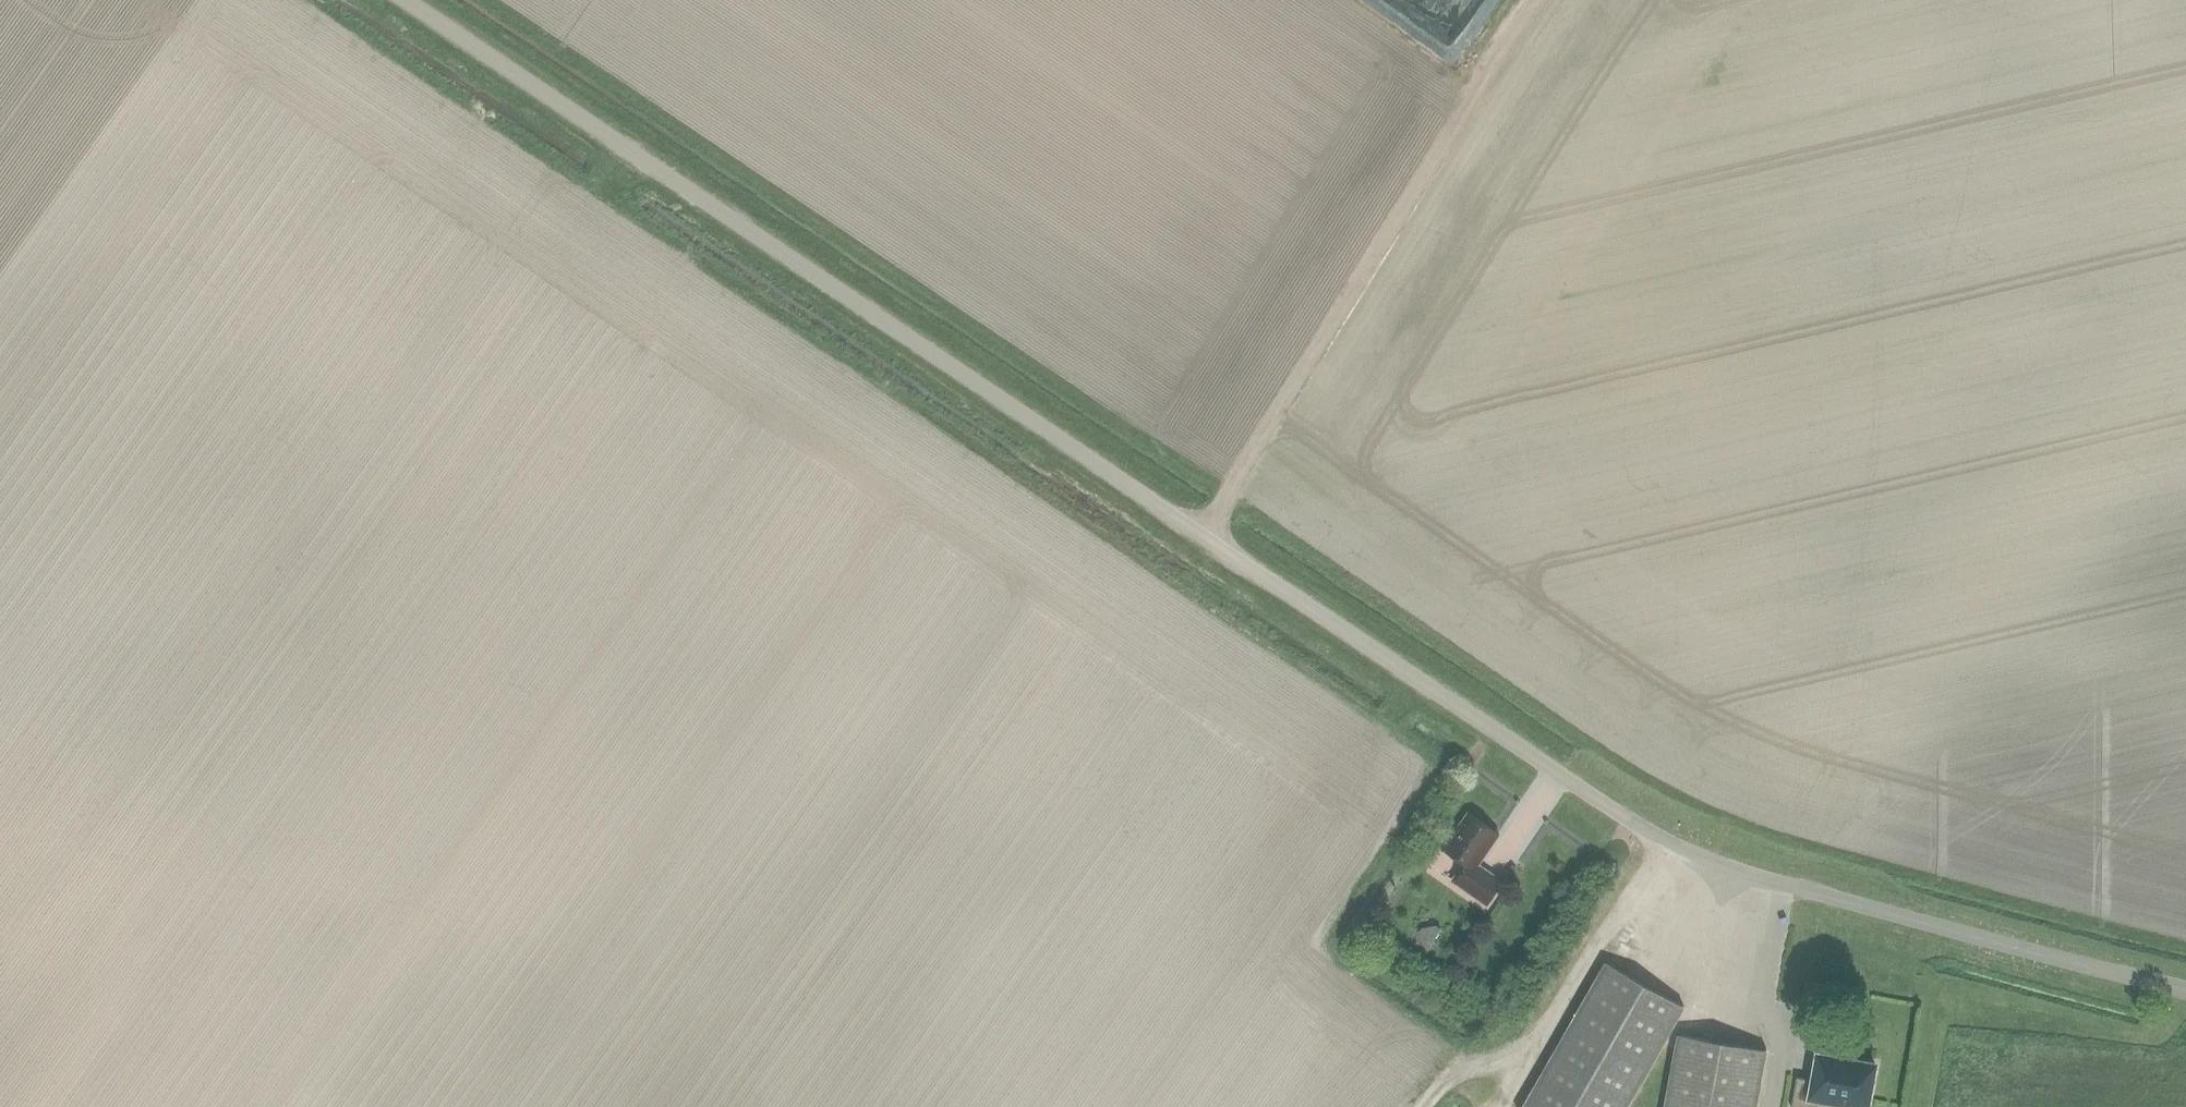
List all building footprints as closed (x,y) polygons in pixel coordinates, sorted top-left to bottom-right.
[(1498,834),(1470,816),(1462,829),(1455,824),(1439,847),(1463,864),(1451,881),(1474,897),(1490,874),(1477,865),(1498,834)] [(1683,1007),(1606,964),(1524,1106),(1627,1106),(1683,1007)] [(1767,1051),(1680,1036),(1667,1106),(1758,1106),(1767,1051)] [(1877,1064),(1818,1054),(1814,1081),(1799,1078),(1794,1106),(1827,1106),(1828,1102),(1858,1106),(1870,1106),(1877,1064)]
